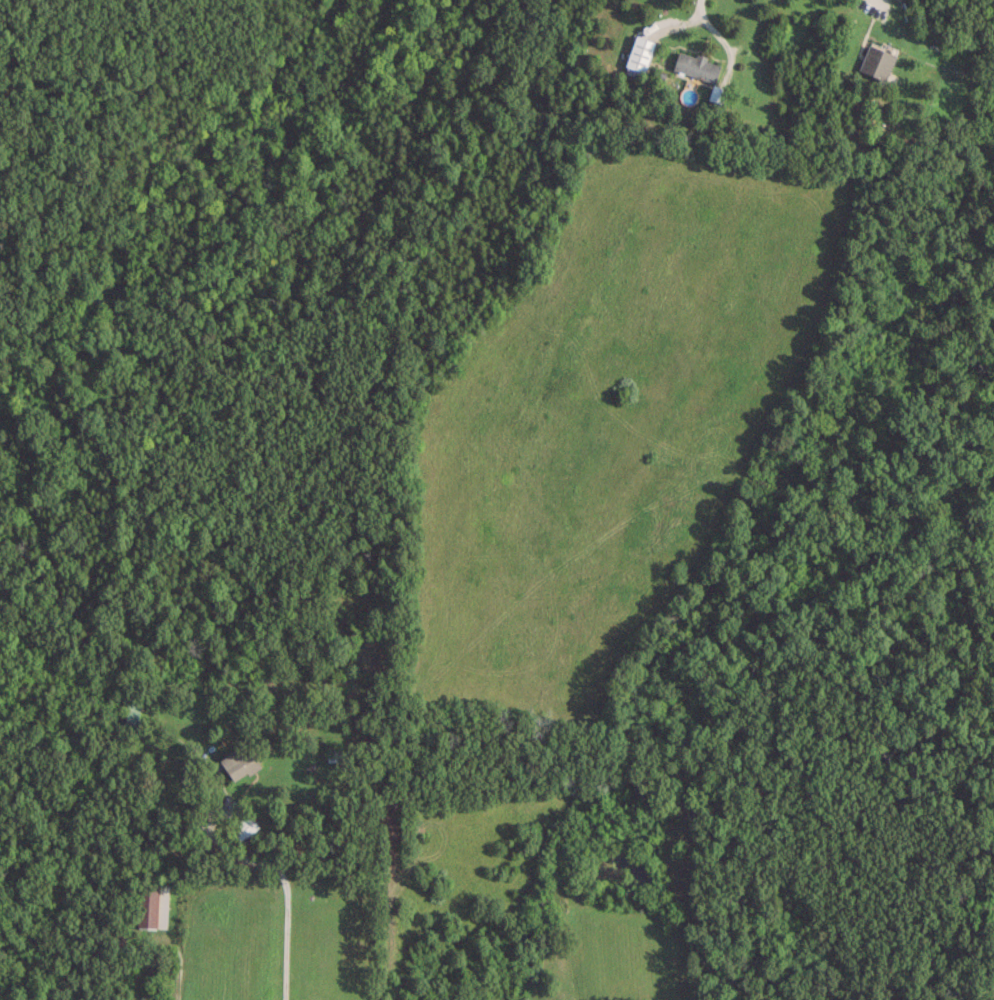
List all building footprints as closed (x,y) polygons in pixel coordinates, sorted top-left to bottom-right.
[(642,72),(654,41),(635,34),(623,65),(642,72)] [(857,69),(885,80),(895,54),(868,43),(857,69)] [(672,70),(714,81),(720,62),(677,50),(672,70)] [(262,763),(253,749),(246,754),(240,745),(219,759),(233,781),(262,763)] [(342,747),(325,747),(325,759),(342,759),(342,747)] [(166,927),(167,883),(137,882),(136,926),(166,927)]
